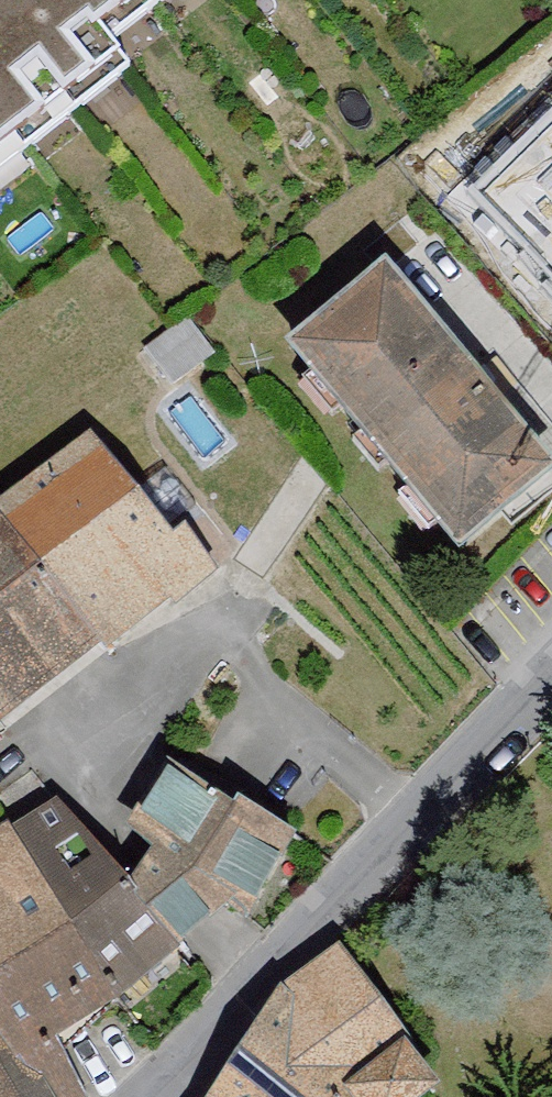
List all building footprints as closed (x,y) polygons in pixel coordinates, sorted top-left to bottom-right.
[(122,79),(105,58),(178,0),(0,0),(0,175),(122,79)] [(471,191),(551,273),(551,112),(471,191)] [(300,359),(463,562),(551,492),(551,460),(405,276),(300,359)] [(186,336),(145,368),(170,401),(212,369),(186,336)] [(98,453),(1,527),(106,664),(203,590),(98,453)] [(0,528),(0,745),(106,664),(1,527),(0,528)] [(158,872),(128,909),(175,972),(235,928),(260,938),(300,850),(182,769),(129,847),(158,872)] [(62,821),(5,847),(130,1010),(175,972),(128,909),(62,821)] [(0,849),(0,1045),(33,1096),(77,1096),(59,1056),(130,1010),(5,847),(0,849)] [(221,1096),(449,1096),(343,964),(282,1004),(221,1096)] [(0,1045),(0,1096),(33,1096),(0,1045)]
